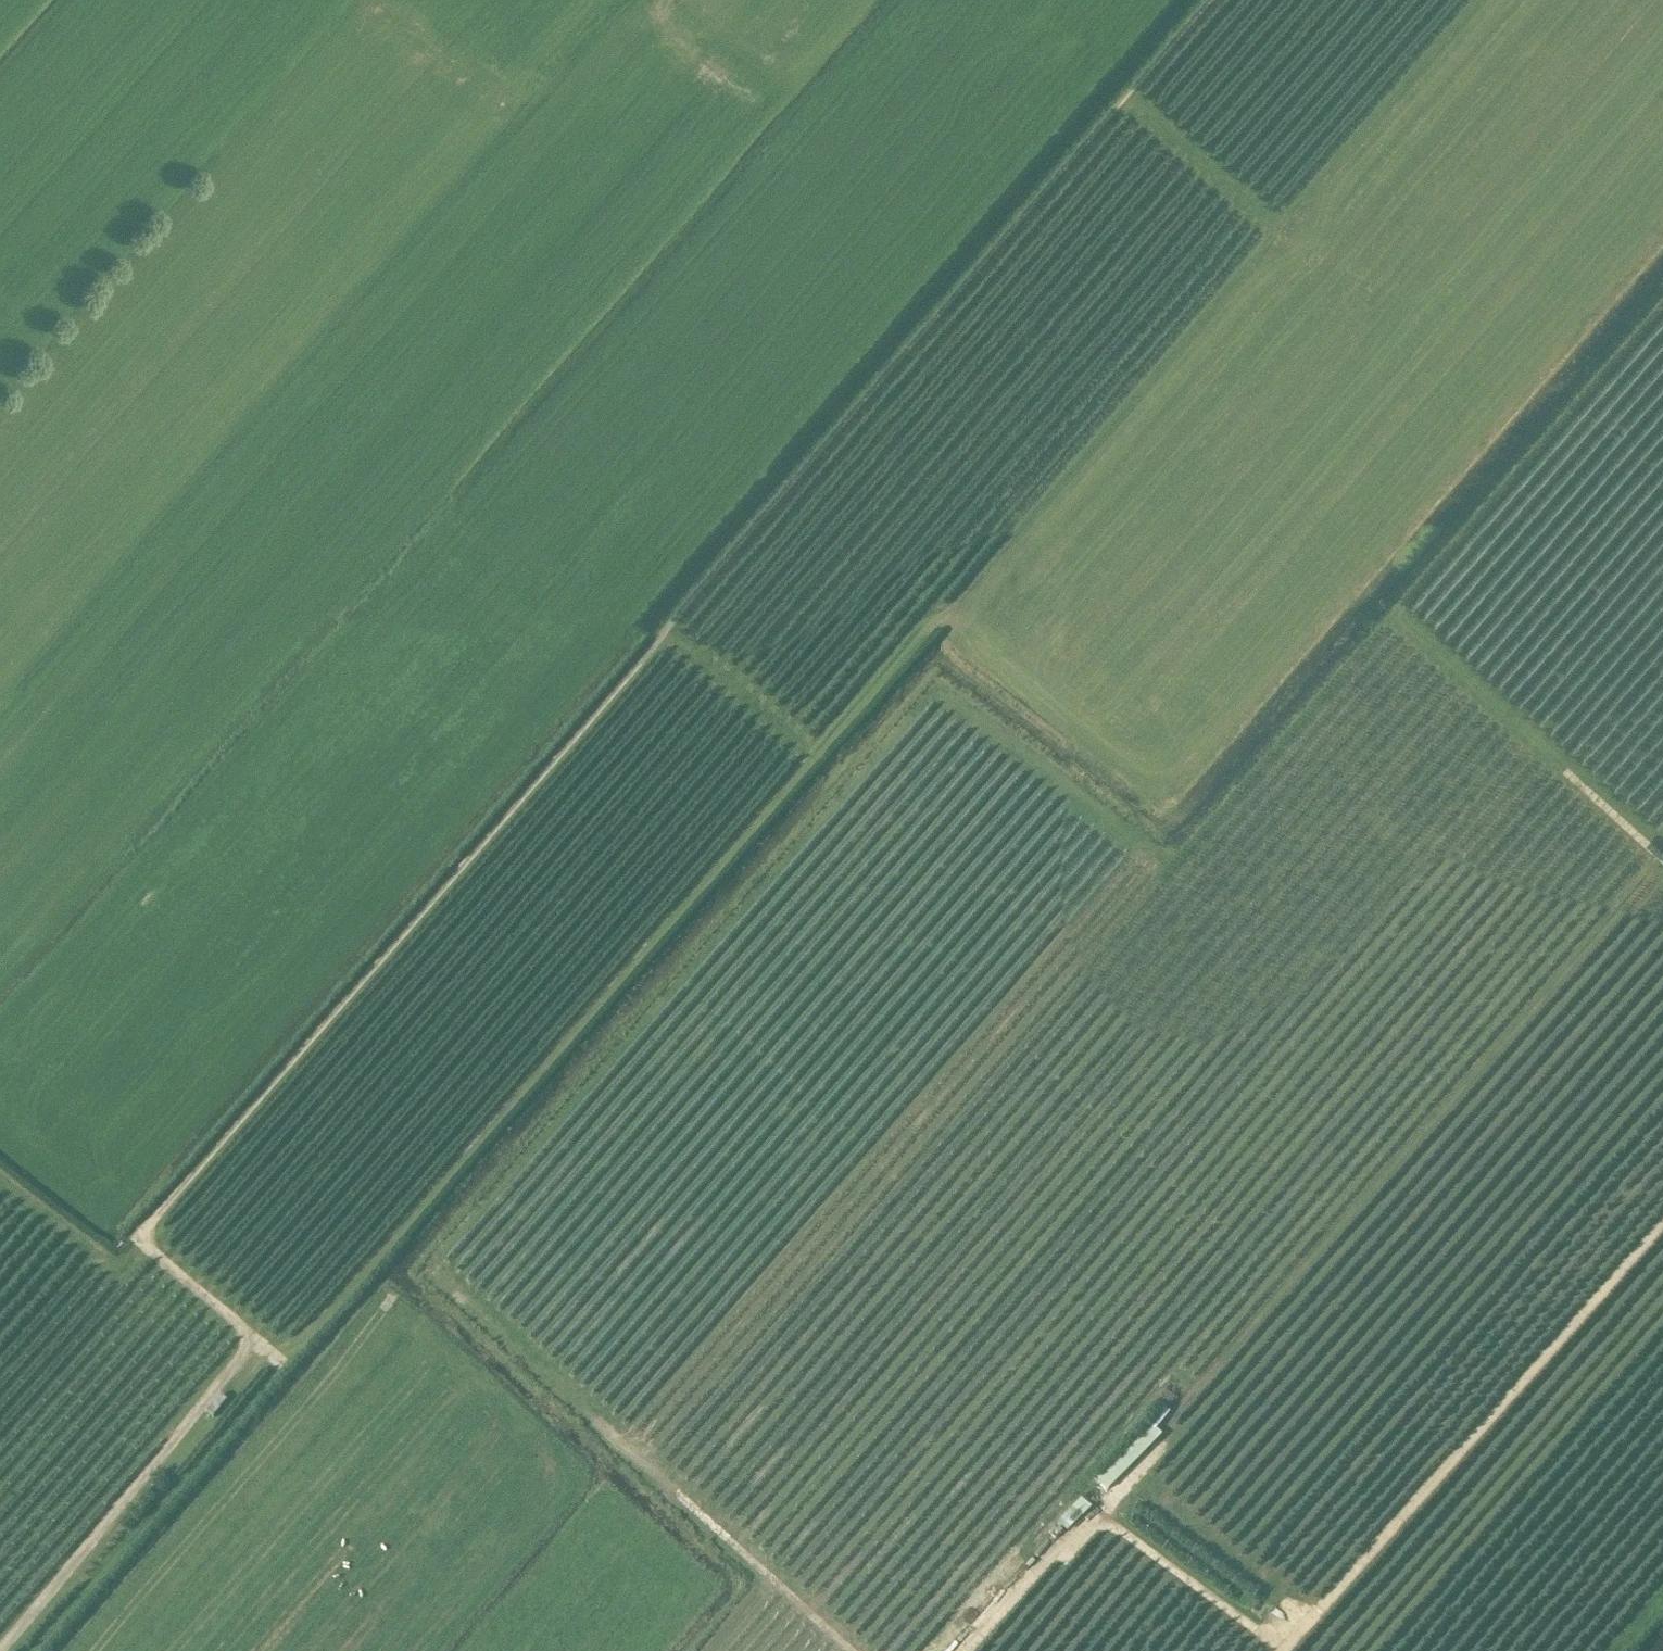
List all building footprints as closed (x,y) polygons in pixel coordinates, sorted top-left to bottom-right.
[(1161,1406),(1147,1423),(1149,1425),(1155,1430),(1168,1412),(1161,1406)] [(1120,1472),(1159,1435),(1150,1426),(1111,1462),(1120,1472)]
